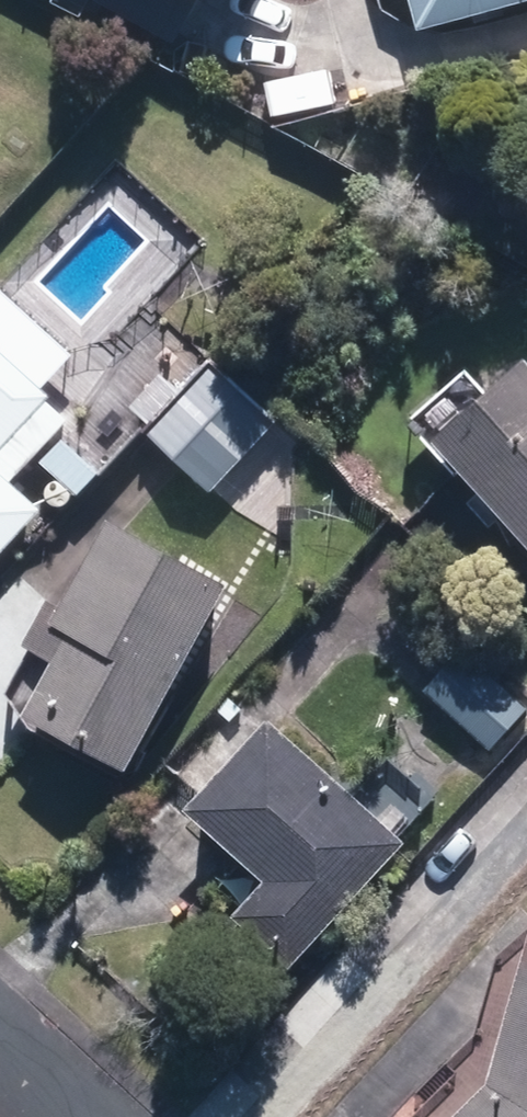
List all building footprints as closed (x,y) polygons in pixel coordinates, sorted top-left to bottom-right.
[(202,0),(116,0),(182,36),(202,0)] [(432,20),(505,0),(426,0),(432,20)] [(53,390),(0,338),(0,444),(53,390)] [(500,383),(478,358),(413,417),(464,473),(472,467),(493,490),(483,498),(506,522),(516,514),(526,527),(526,357),(500,383)] [(163,426),(225,483),(279,424),(217,366),(163,426)] [(46,506),(0,462),(0,554),(46,506)] [(88,617),(41,706),(140,759),(240,573),(121,509),(67,607),(88,617)] [(414,689),(480,751),(519,709),(452,648),(414,689)] [(280,878),(248,910),(297,957),(411,835),(281,713),(201,804),(280,878)] [(361,786),(396,819),(426,785),(392,754),(361,786)] [(459,1116),(526,1116),(526,984),(502,1072),(459,1116)]
